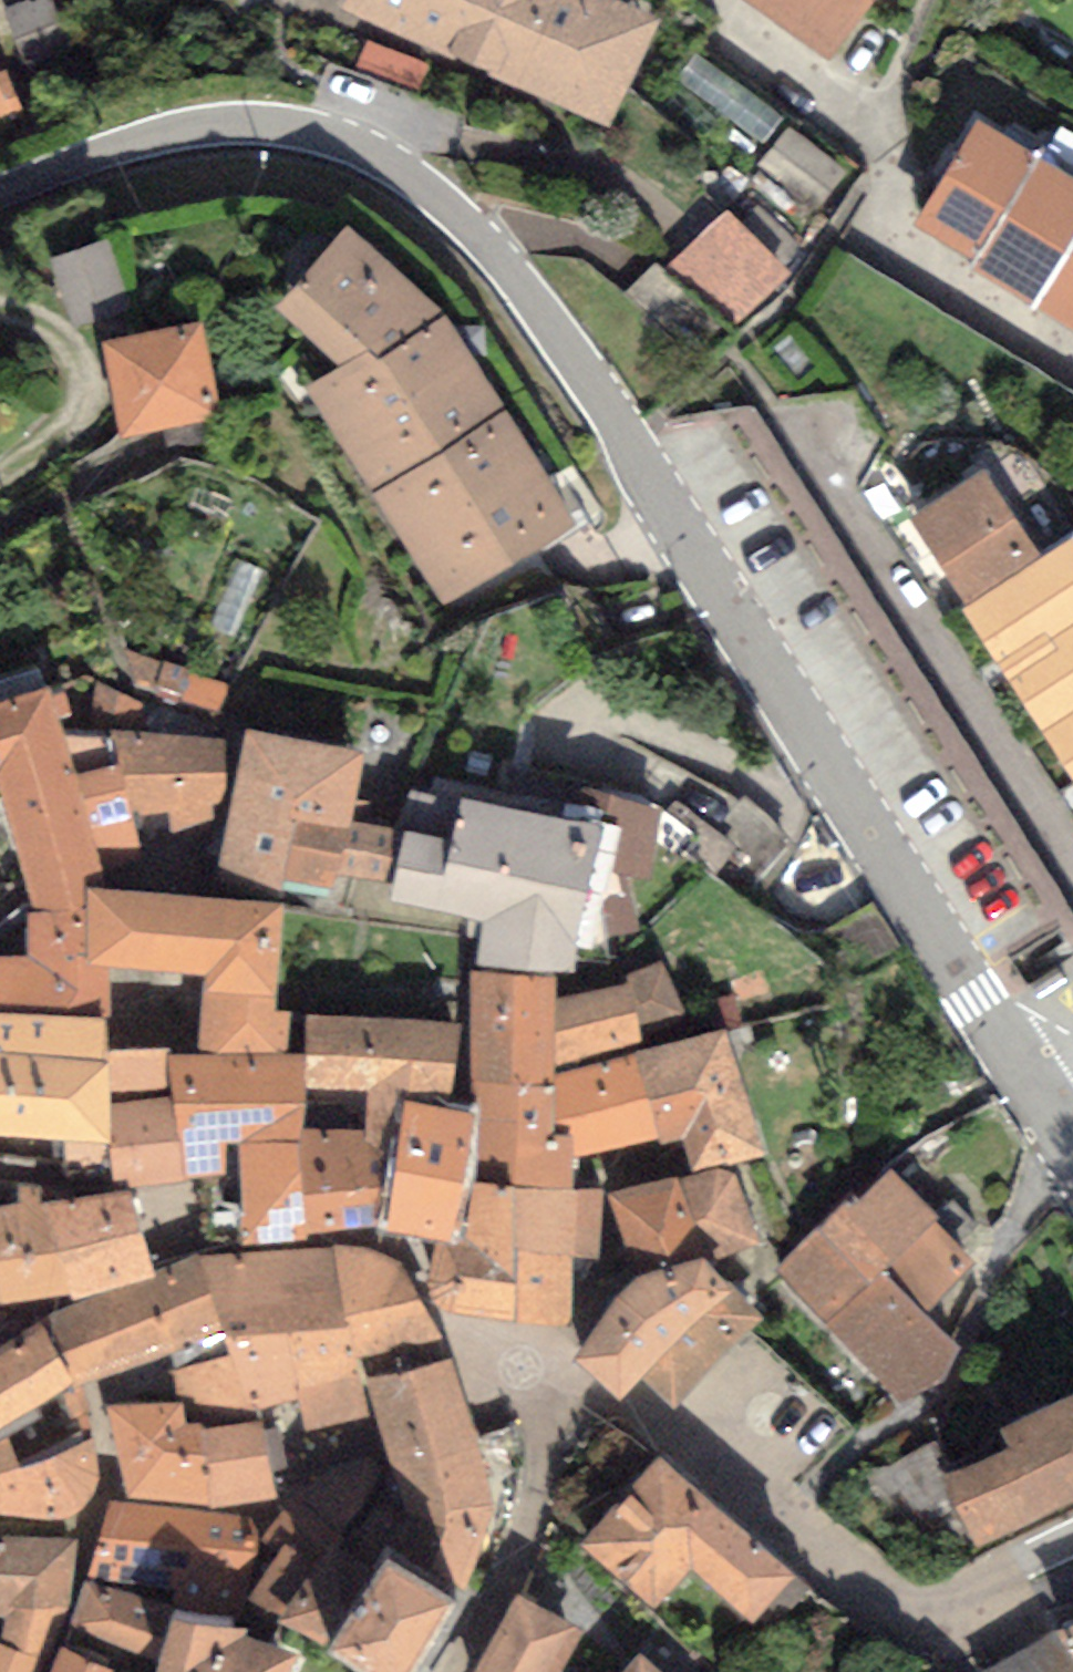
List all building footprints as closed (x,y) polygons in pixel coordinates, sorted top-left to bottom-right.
[(602,0),(365,0),(358,15),(613,127),(658,25),(602,0)] [(831,57),(873,0),(754,0),(831,57)] [(20,121),(4,81),(0,83),(0,129),(20,121)] [(986,128),(919,245),(1072,333),(1072,178),(986,128)] [(746,324),(803,261),(742,208),(686,270),(746,324)] [(350,368),(311,393),(446,604),(574,524),(451,331),(348,238),(284,309),(350,368)] [(134,318),(112,248),(51,267),(73,337),(134,318)] [(205,335),(116,347),(129,437),(217,424),(205,335)] [(917,527),(1072,772),(1072,553),(1039,575),(982,485),(917,527)] [(0,683),(0,779),(30,883),(29,901),(158,904),(123,810),(92,811),(67,741),(47,668),(0,683)] [(97,739),(67,741),(92,811),(123,810),(218,804),(217,746),(153,739),(146,715),(97,687),(97,739)] [(352,763),(261,746),(236,871),(372,883),(380,833),(343,825),(352,763)] [(607,820),(433,787),(414,838),(380,833),(372,883),(402,886),(401,911),(485,921),(485,967),(608,967),(607,942),(639,941),(627,880),(644,877),(643,843),(607,843),(607,820)] [(158,904),(29,901),(28,968),(186,967),(188,1062),(288,1060),(284,907),(158,904)] [(0,969),(0,1136),(69,1134),(70,1186),(166,1182),(164,1062),(188,1062),(186,967),(28,968),(0,969)] [(664,974),(560,1007),(564,1058),(680,1020),(664,974)] [(560,979),(480,980),(480,1176),(575,1192),(571,1154),(565,1080),(564,1058),(560,1007),(560,979)] [(457,1031),(315,1027),(315,1059),(313,1116),(448,1112),(457,1031)] [(731,1029),(565,1080),(571,1154),(687,1134),(700,1171),(737,1160),(767,1151),(731,1029)] [(188,1062),(164,1062),(166,1182),(225,1176),(223,1143),(245,1144),(247,1211),(212,1210),(213,1247),(315,1237),(313,1116),(315,1059),(288,1060),(188,1062)] [(448,1112),(313,1116),(315,1237),(400,1220),(409,1234),(456,1234),(467,1111),(448,1112)] [(700,1171),(621,1193),(645,1277),(708,1259),(761,1244),(737,1160),(700,1171)] [(943,1226),(893,1175),(784,1279),(905,1407),(962,1353),(926,1315),(979,1266),(963,1249),(979,1234),(958,1212),(943,1226)] [(575,1192),(480,1176),(476,1245),(447,1246),(443,1306),(572,1325),(573,1261),(602,1261),(604,1191),(575,1192)] [(55,1306),(153,1273),(127,1197),(0,1196),(0,1307),(55,1306)] [(645,1277),(572,1357),(624,1403),(644,1381),(677,1410),(766,1311),(708,1259),(645,1277)] [(379,1264),(244,1269),(259,1397),(304,1389),(309,1431),(379,1417),(368,1383),(443,1358),(410,1296),(379,1264)] [(195,1274),(54,1331),(76,1388),(177,1354),(179,1414),(259,1397),(244,1269),(195,1274)] [(0,1442),(43,1425),(40,1408),(76,1388),(54,1331),(0,1366),(0,1443),(0,1442)] [(443,1358),(368,1383),(379,1417),(387,1443),(413,1522),(407,1532),(394,1551),(460,1594),(485,1525),(479,1478),(462,1423),(443,1358)] [(953,1480),(984,1544),(1072,1502),(1072,1396),(1007,1427),(1017,1450),(953,1480)] [(179,1414),(126,1415),(141,1499),(275,1491),(259,1397),(179,1414)] [(0,1442),(0,1443),(0,1510),(70,1507),(87,1462),(17,1479),(0,1442)] [(808,1590),(664,1462),(589,1546),(660,1609),(696,1569),(769,1633),(808,1590)] [(265,1600),(332,1646),(394,1551),(407,1532),(380,1514),(381,1472),(349,1479),(311,1501),(278,1541),(299,1554),(265,1600)] [(118,1515),(95,1589),(80,1633),(179,1671),(286,1671),(290,1663),(236,1638),(257,1533),(118,1515)] [(10,1624),(0,1642),(0,1671),(44,1671),(70,1607),(69,1542),(0,1537),(0,1624),(10,1624)] [(394,1551),(332,1646),(371,1671),(409,1671),(460,1594),(394,1551)] [(521,1614),(491,1671),(549,1671),(567,1637),(521,1614)] [(993,1671),(1072,1671),(1072,1660),(1059,1641),(993,1671)] [(71,1657),(66,1671),(96,1671),(71,1657)]
